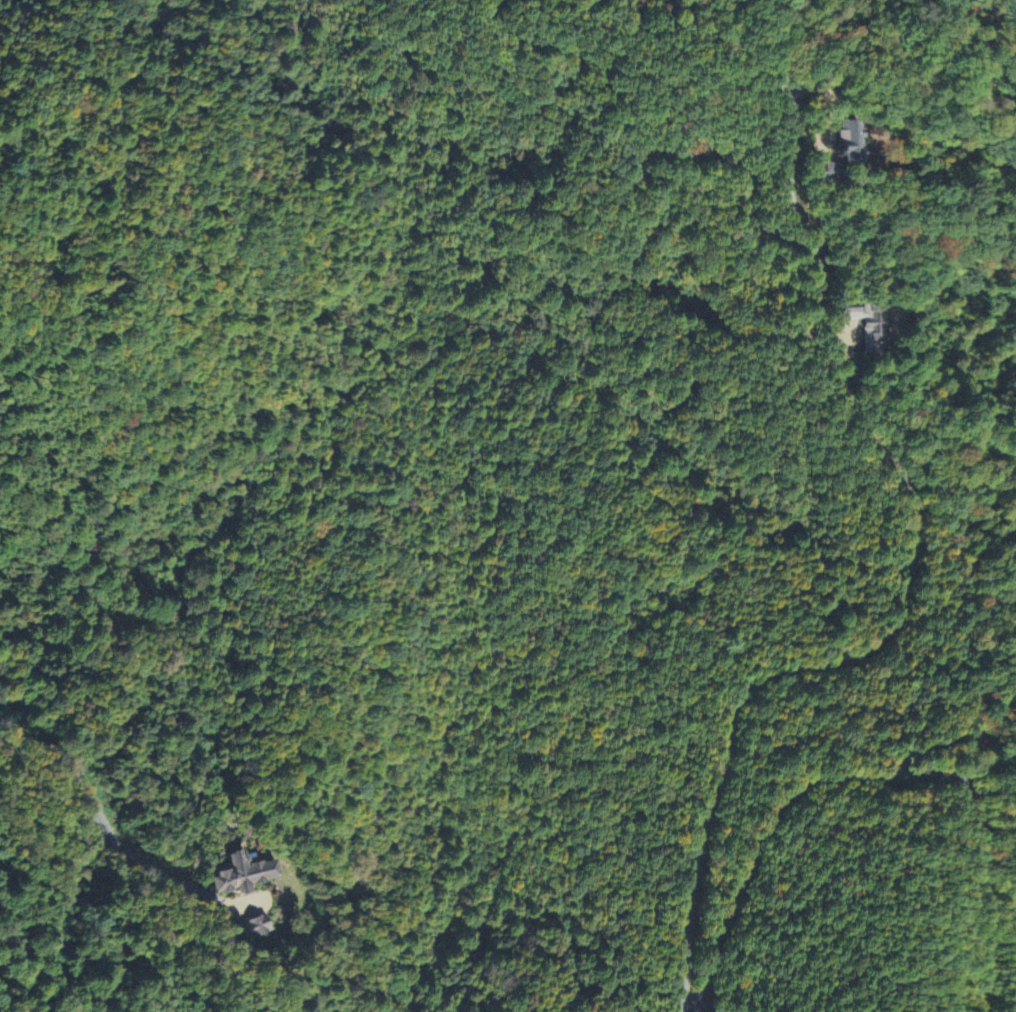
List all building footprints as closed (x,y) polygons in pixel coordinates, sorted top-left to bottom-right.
[(280,877),(274,858),(238,871),(239,874),(225,879),(230,895),(280,877)]
